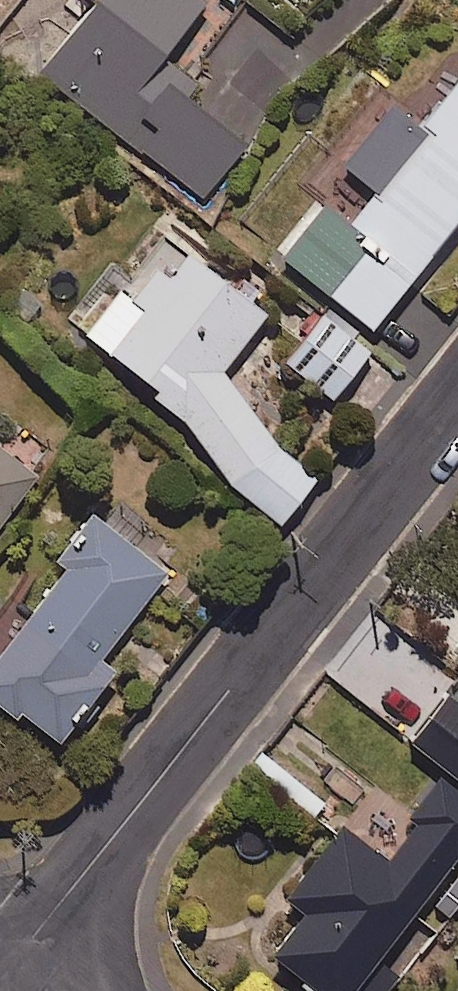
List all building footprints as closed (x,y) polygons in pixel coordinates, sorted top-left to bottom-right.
[(201,0),(89,0),(34,73),(158,166),(202,199),(243,144),(182,98),(194,82),(160,56),(202,1),(201,0)] [(418,128),(387,103),(337,164),(373,193),(346,226),(320,204),(278,256),(368,329),(410,277),(424,288),(452,254),(457,246),(457,79),(418,128)] [(318,480),(272,441),(222,372),(266,317),(160,233),(79,334),(152,392),(146,399),(178,422),(230,491),(274,531),(318,480)] [(367,352),(317,313),(279,362),(329,400),(367,352)] [(0,447),(0,518),(34,473),(0,447)] [(86,513),(48,561),(60,570),(0,646),(0,712),(9,719),(14,712),(55,744),(112,671),(97,660),(165,574),(86,513)] [(445,647),(457,658),(457,633),(445,647)] [(324,800),(260,749),(246,766),(309,818),(324,800)] [(410,915),(435,934),(457,905),(457,792),(441,778),(377,859),(336,828),(280,900),(300,915),(268,956),(312,990),(351,990),(410,915)]
